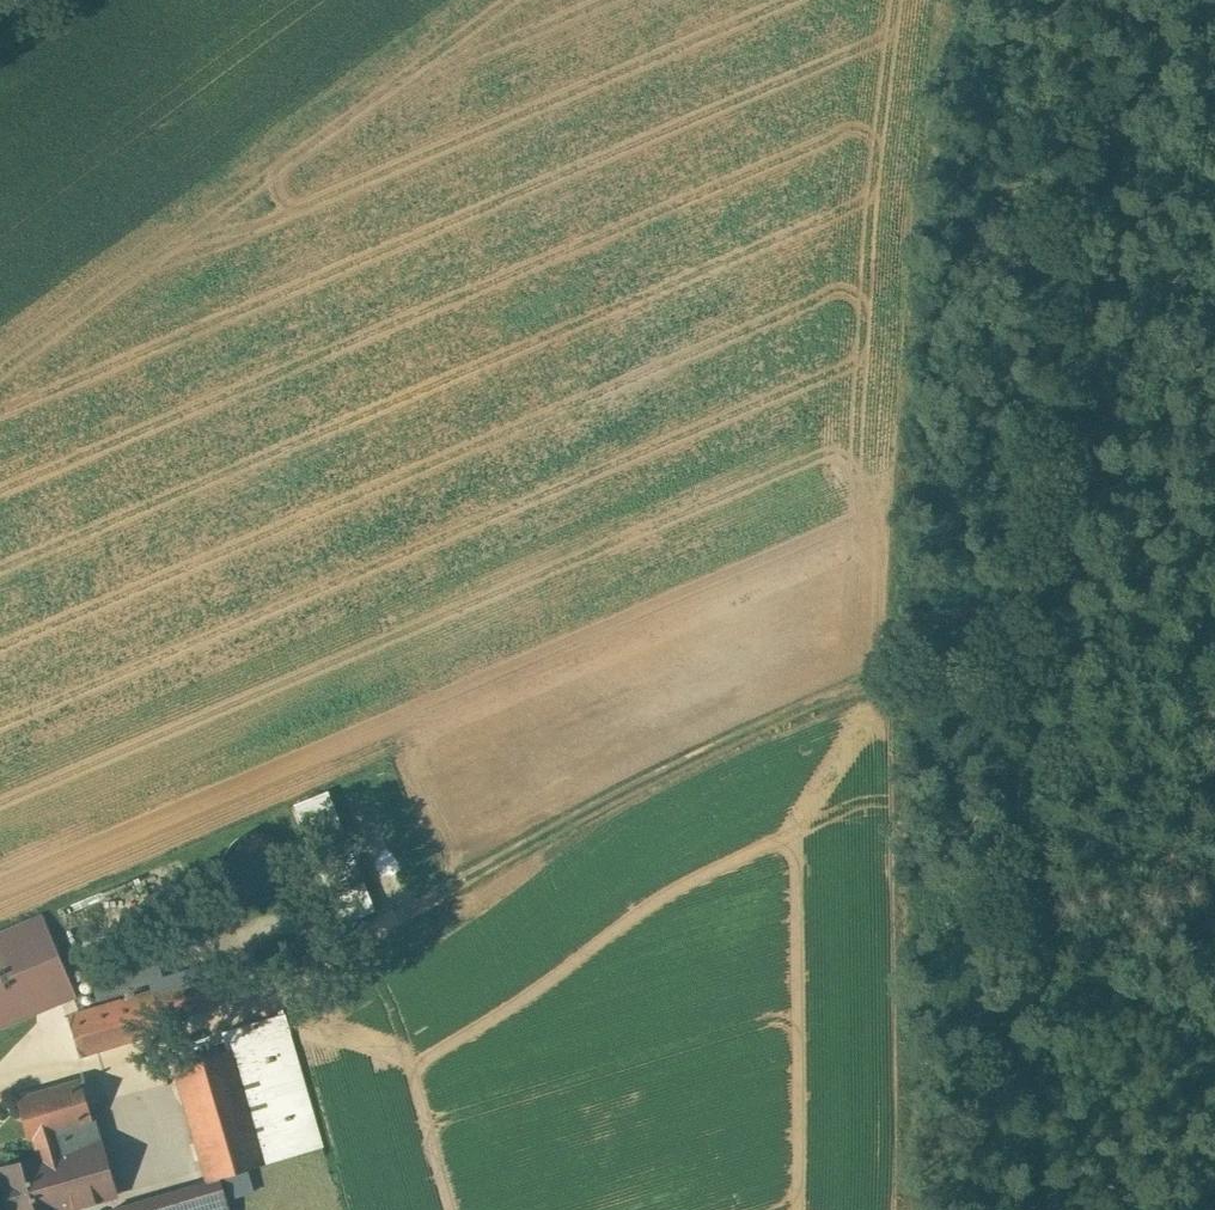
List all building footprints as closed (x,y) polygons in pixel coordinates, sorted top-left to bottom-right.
[(327,791),(295,804),(342,923),(374,910),(327,791)] [(41,917),(0,934),(0,1026),(74,995),(41,917)] [(215,973),(68,1016),(80,1054),(165,1030),(162,1019),(223,1001),(215,973)] [(228,1049),(174,1065),(208,1180),(217,1177),(323,1146),(283,1013),(223,1031),(228,1049)] [(13,1209),(62,1209),(115,1195),(81,1080),(19,1098),(30,1137),(34,1136),(39,1157),(0,1168),(13,1209)] [(112,1209),(227,1209),(217,1177),(208,1180),(112,1209)]
